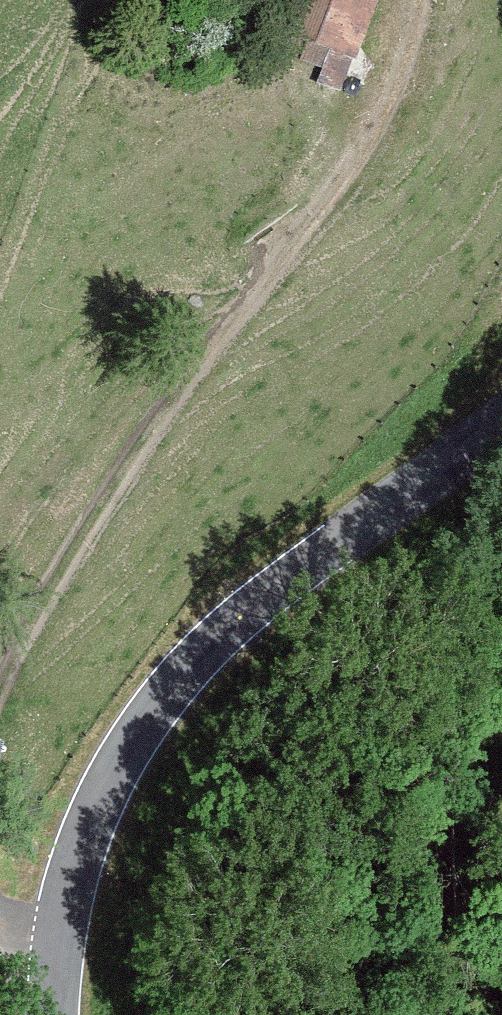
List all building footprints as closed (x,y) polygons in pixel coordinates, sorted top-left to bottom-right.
[(374,0),(280,0),(263,48),(345,78),(374,0)]
